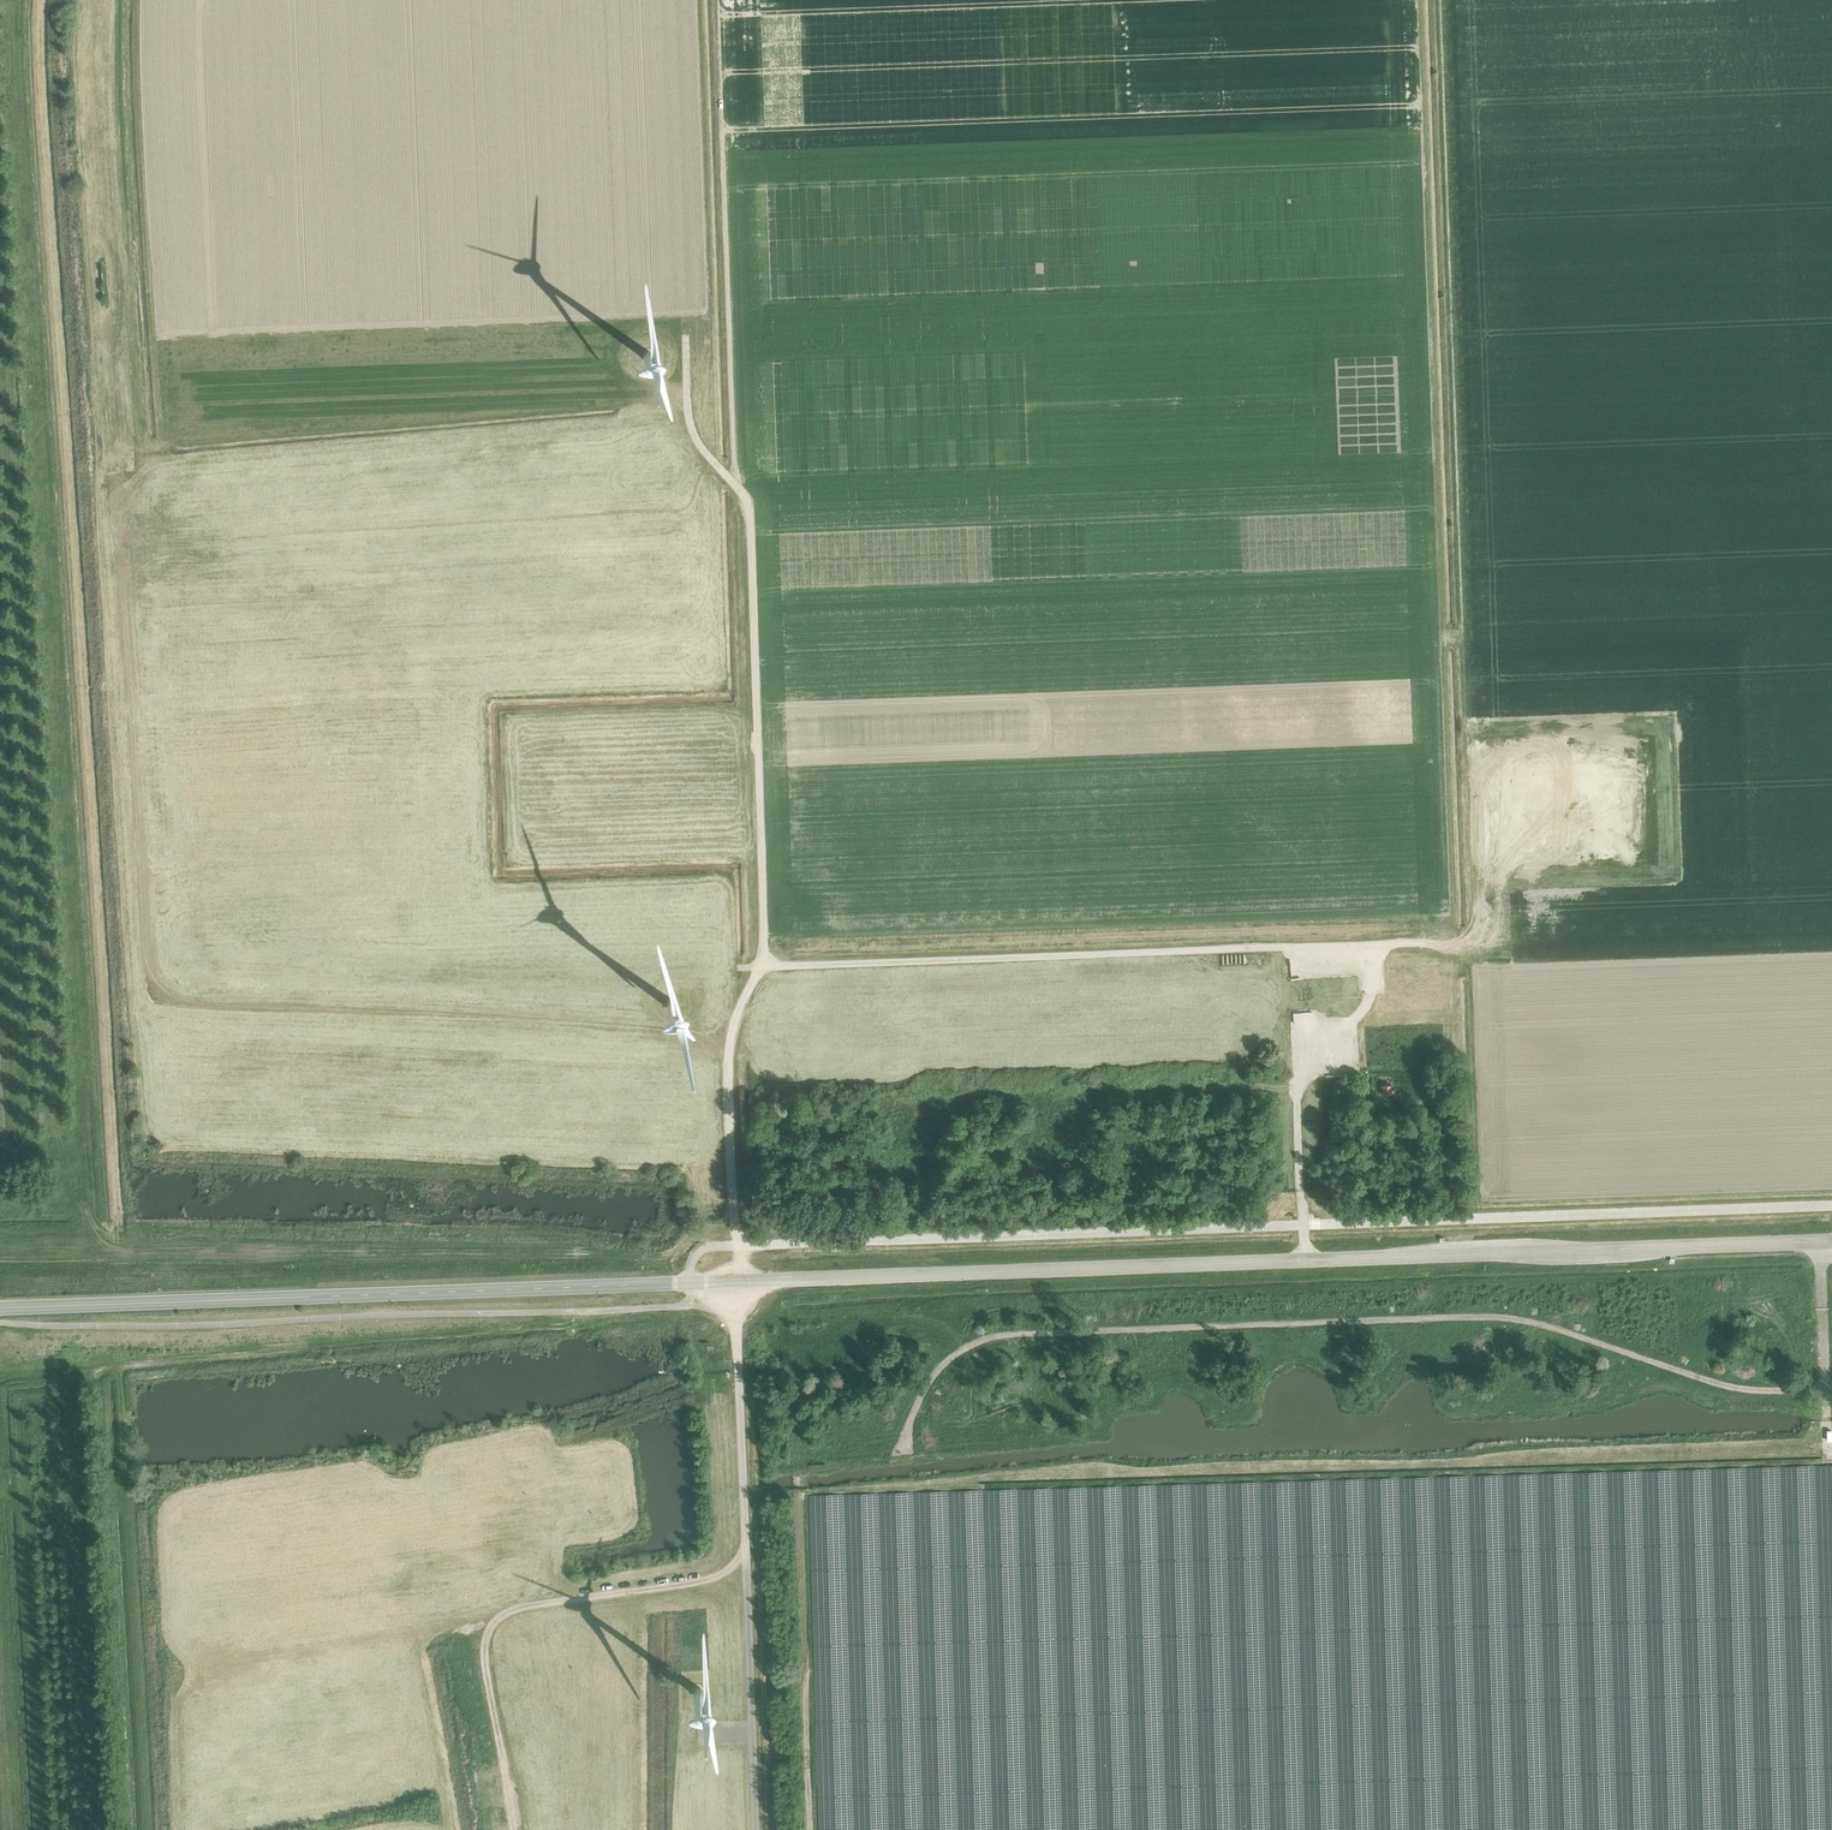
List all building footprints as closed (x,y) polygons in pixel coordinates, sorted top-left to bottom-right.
[(646,351),(645,351),(644,352),(643,353),(643,354),(643,356),(643,357),(643,358),(644,359),(645,360),(646,360),(647,361),(649,360),(650,360),(651,359),(652,358),(652,357),(653,356),(652,354),(652,353),(651,352),(650,351),(649,351),(647,351),(646,351)] [(671,999),(669,999),(668,1000),(667,1001),(667,1002),(666,1003),(666,1004),(666,1006),(667,1007),(667,1008),(668,1009),(669,1009),(671,1009),(672,1009),(673,1009),(674,1008),(675,1007),(676,1005),(676,1004),(676,1003),(675,1002),(674,1001),(673,1000),(672,999),(671,999)] [(700,1687),(698,1686),(697,1686),(696,1686),(695,1687),(694,1687),(693,1688),(692,1690),(692,1691),(692,1692),(693,1694),(694,1695),(695,1695),(696,1696),(697,1696),(698,1696),(700,1695),(701,1694),(701,1693),(702,1692),(702,1691),(702,1690),(701,1689),(701,1688),(700,1687)]
